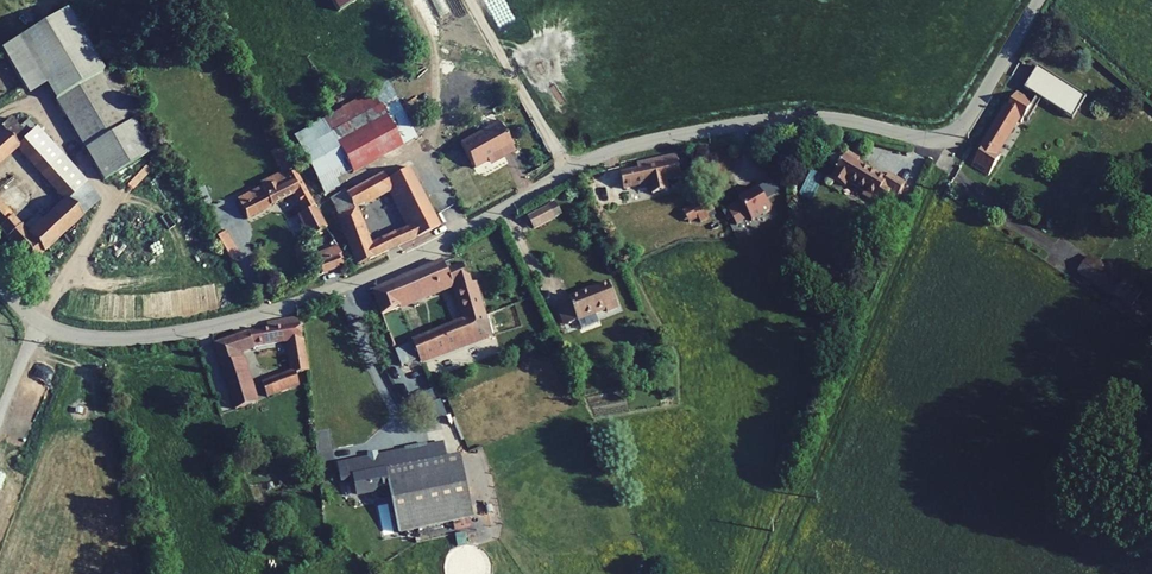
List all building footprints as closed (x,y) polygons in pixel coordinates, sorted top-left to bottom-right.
[(98,63),(68,15),(21,45),(50,92),(98,63)] [(136,104),(107,57),(98,63),(50,92),(99,171),(146,142),(127,110),(136,104)] [(1024,89),(1074,115),(1086,92),(1035,67),(1024,89)] [(341,161),(344,168),(413,131),(383,76),(302,119),(327,168),(341,161)] [(976,155),(973,160),(989,169),(1001,150),(996,147),(1017,114),(1021,116),(1032,97),(1016,87),(976,155)] [(22,111),(13,120),(7,113),(0,120),(0,122),(12,135),(20,127),(45,154),(70,181),(61,189),(78,207),(96,191),(22,111)] [(459,138),(472,160),(501,145),(504,151),(514,146),(498,117),(459,138)] [(12,135),(0,122),(0,146),(12,135)] [(12,135),(61,189),(70,181),(45,154),(20,127),(12,135)] [(472,160),(473,164),(491,154),(493,157),(504,151),(501,145),(472,160)] [(684,170),(679,148),(642,156),(643,162),(622,166),(626,181),(652,176),(654,187),(670,184),(668,173),(684,170)] [(826,156),(818,174),(829,179),(825,189),(839,195),(841,190),(858,197),(857,201),(867,205),(872,192),(892,201),(903,177),(886,170),(883,177),(852,164),(853,160),(839,154),(836,160),(826,156)] [(407,161),(383,174),(380,168),(336,192),(338,198),(331,202),(352,260),(437,220),(407,161)] [(231,195),(240,213),(288,190),(292,200),(294,202),(297,208),(293,209),(304,232),(321,224),(289,166),(270,175),(272,179),(248,191),(246,188),(231,195)] [(772,202),(760,181),(728,199),(739,217),(752,210),(754,213),(772,202)] [(27,256),(78,207),(61,189),(22,226),(0,202),(0,226),(27,256)] [(716,204),(708,189),(694,197),(695,199),(683,205),(691,218),(701,213),(703,216),(711,212),(709,208),(716,204)] [(550,208),(528,219),(533,230),(556,218),(550,208)] [(214,229),(220,239),(228,235),(222,225),(214,229)] [(315,257),(319,267),(341,259),(338,249),(315,257)] [(475,278),(470,280),(462,260),(448,266),(444,256),(374,283),(402,359),(420,352),(421,356),(491,331),(475,278)] [(607,266),(560,291),(570,312),(605,293),(608,297),(620,291),(607,266)] [(215,340),(224,368),(243,362),(241,353),(257,349),(256,345),(287,336),(292,367),(262,381),(267,393),(301,377),(296,365),(305,363),(295,317),(270,324),(271,329),(250,334),(248,331),(215,340)] [(243,362),(224,368),(235,406),(255,399),(243,362)] [(439,417),(446,415),(442,401),(435,403),(439,417)] [(440,444),(437,429),(421,432),(424,447),(440,444)] [(424,447),(421,432),(402,436),(405,451),(424,447)] [(405,451),(402,436),(379,441),(382,455),(405,451)] [(382,455),(379,441),(334,449),(337,465),(352,462),(353,465),(350,465),(353,479),(372,476),(372,474),(385,472),(382,455)] [(466,504),(454,441),(440,444),(424,447),(405,451),(382,455),(385,472),(394,518),(466,504)]
